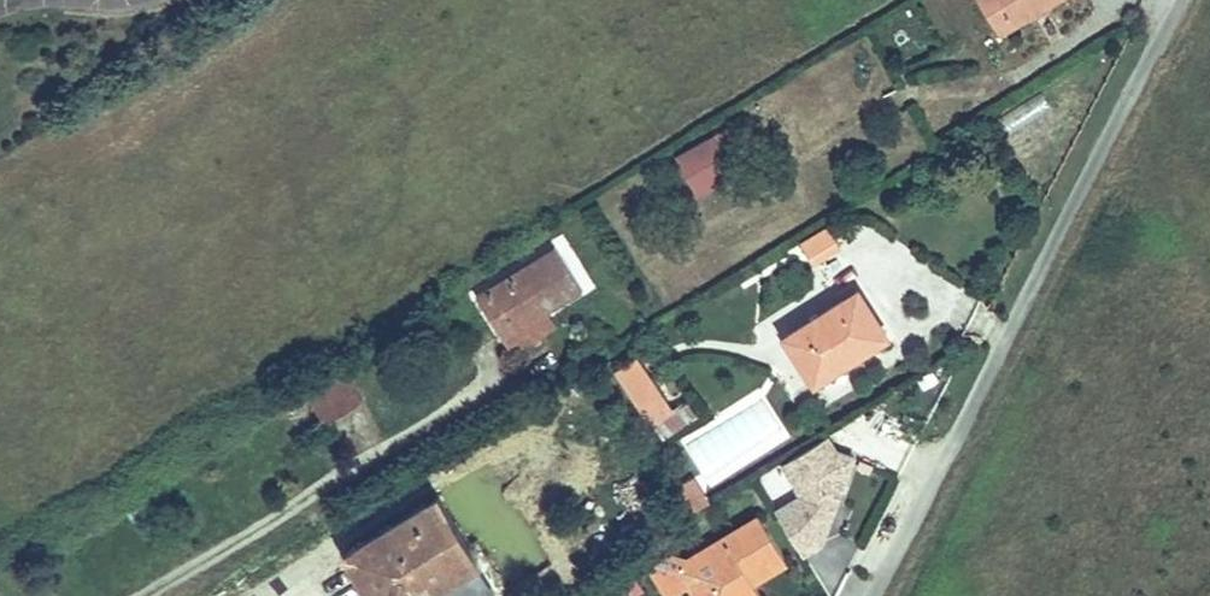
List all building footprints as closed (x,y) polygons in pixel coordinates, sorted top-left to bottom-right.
[(1011,24),(1028,15),(1019,0),(997,0),(1011,24)] [(1028,15),(1053,2),(1052,0),(1019,0),(1028,15)] [(712,135),(669,155),(690,201),(733,180),(712,135)] [(830,227),(797,240),(808,267),(841,253),(830,227)] [(478,279),(490,299),(503,291),(521,319),(544,306),(540,298),(548,292),(553,299),(588,279),(561,231),(515,261),(519,268),(500,279),(494,269),(478,279)] [(861,284),(789,327),(816,373),(888,329),(861,284)] [(503,291),(490,299),(506,327),(521,319),(503,291)] [(350,358),(313,381),(330,411),(368,386),(350,358)] [(662,387),(644,398),(654,416),(672,403),(662,387)] [(838,510),(861,449),(844,443),(834,429),(789,456),(809,488),(783,503),(810,546),(827,536),(819,522),(838,510)] [(386,595),(468,595),(502,576),(466,516),(447,485),(353,541),(386,595)] [(710,545),(727,573),(708,585),(715,595),(755,595),(765,590),(757,577),(790,557),(763,512),(710,545)] [(684,560),(693,575),(706,595),(715,595),(708,585),(727,573),(710,545),(684,560)] [(693,575),(684,560),(677,548),(655,561),(671,588),(693,575)]
